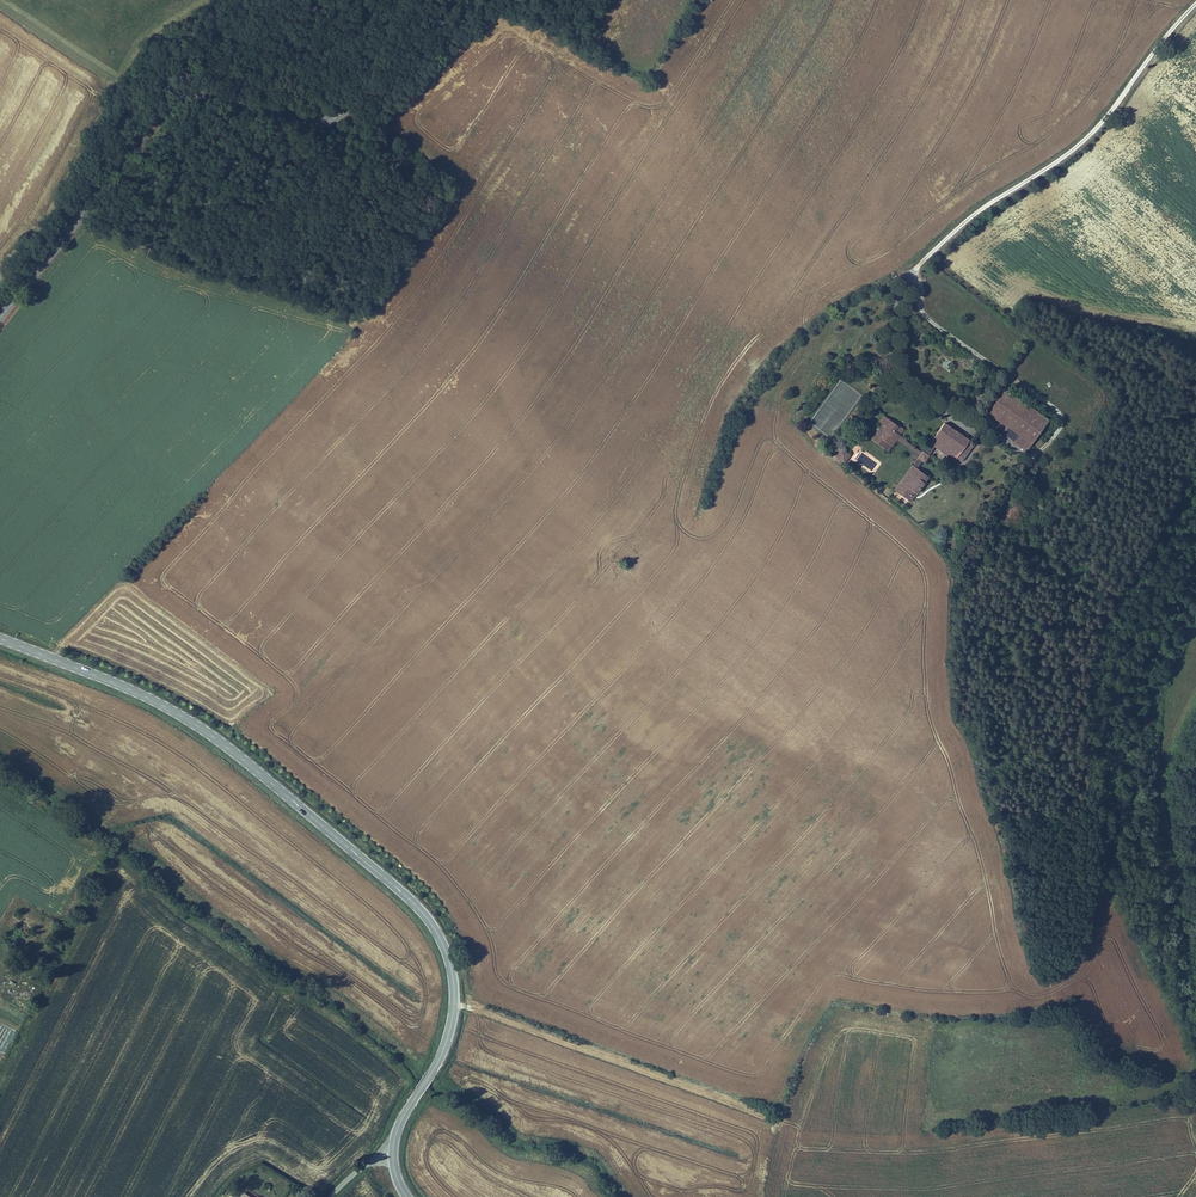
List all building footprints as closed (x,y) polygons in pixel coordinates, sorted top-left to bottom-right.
[(949,371),(953,365),(945,359),(941,366),(949,371)] [(1055,425),(1010,395),(994,420),(1013,433),(1010,437),(1026,448),(1029,443),(1036,448),(1031,455),(1034,457),(1055,425)] [(888,437),(894,429),(889,426),(884,434),(888,437)] [(888,437),(879,451),(893,460),(897,453),(900,456),(903,450),(906,446),(891,436),(895,430),(894,429),(888,437)] [(910,440),(895,430),(891,436),(906,446),(910,440)] [(960,455),(969,442),(952,431),(932,460),(930,459),(929,461),(906,446),(903,450),(927,465),(911,490),(915,493),(926,476),(932,468),(933,469),(942,456),(962,469),(964,465),(965,464),(948,452),(950,448),(960,455)] [(1008,440),(1031,455),(1036,448),(1029,443),(1026,448),(1010,437),(1008,440)] [(965,464),(976,447),(969,442),(960,455),(950,448),(948,452),(965,464)] [(837,447),(832,459),(844,465),(850,454),(837,447)] [(981,450),(976,447),(965,464),(964,465),(969,468),(981,450)] [(923,500),(926,502),(938,484),(926,476),(915,493),(911,490),(906,497),(912,501),(910,504),(917,509),(923,500)] [(923,500),(917,509),(920,511),(926,502),(923,500)]
